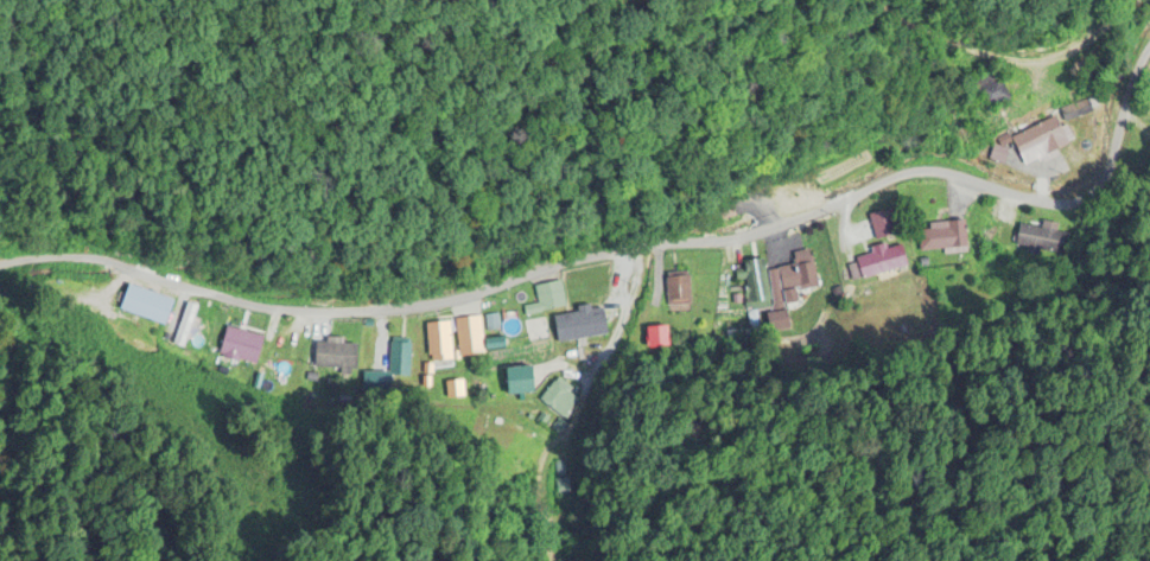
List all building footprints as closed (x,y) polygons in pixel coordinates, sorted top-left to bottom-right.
[(993,66),(1010,98),(989,109),(972,77),(993,66)] [(1056,114),(1069,141),(1054,148),(1057,155),(1038,165),(1035,159),(1024,164),(1010,135),(1056,114)] [(1065,233),(1020,220),(1011,249),(1057,263),(1065,233)] [(967,254),(966,223),(928,224),(929,231),(917,232),(918,255),(967,254)] [(744,308),(766,308),(766,262),(744,262),(744,308)] [(773,297),(810,291),(806,264),(769,270),(773,297)] [(666,277),(666,311),(689,311),(689,277),(666,277)] [(566,308),(560,282),(534,287),(538,304),(524,307),(526,317),(566,308)] [(174,301),(129,285),(120,311),(165,327),(174,301)] [(599,309),(553,315),(557,342),(603,336),(599,309)] [(479,317),(482,352),(458,355),(456,319),(479,317)] [(427,359),(426,324),(450,323),(451,358),(427,359)] [(265,336),(224,329),(219,360),(260,367),(265,336)] [(389,374),(363,373),(363,393),(386,393),(386,381),(409,381),(410,340),(390,340),(389,374)] [(356,345),(315,344),(314,371),(356,372),(356,345)] [(533,365),(534,393),(509,394),(508,366),(533,365)] [(563,419),(580,397),(556,379),(540,402),(563,419)]
